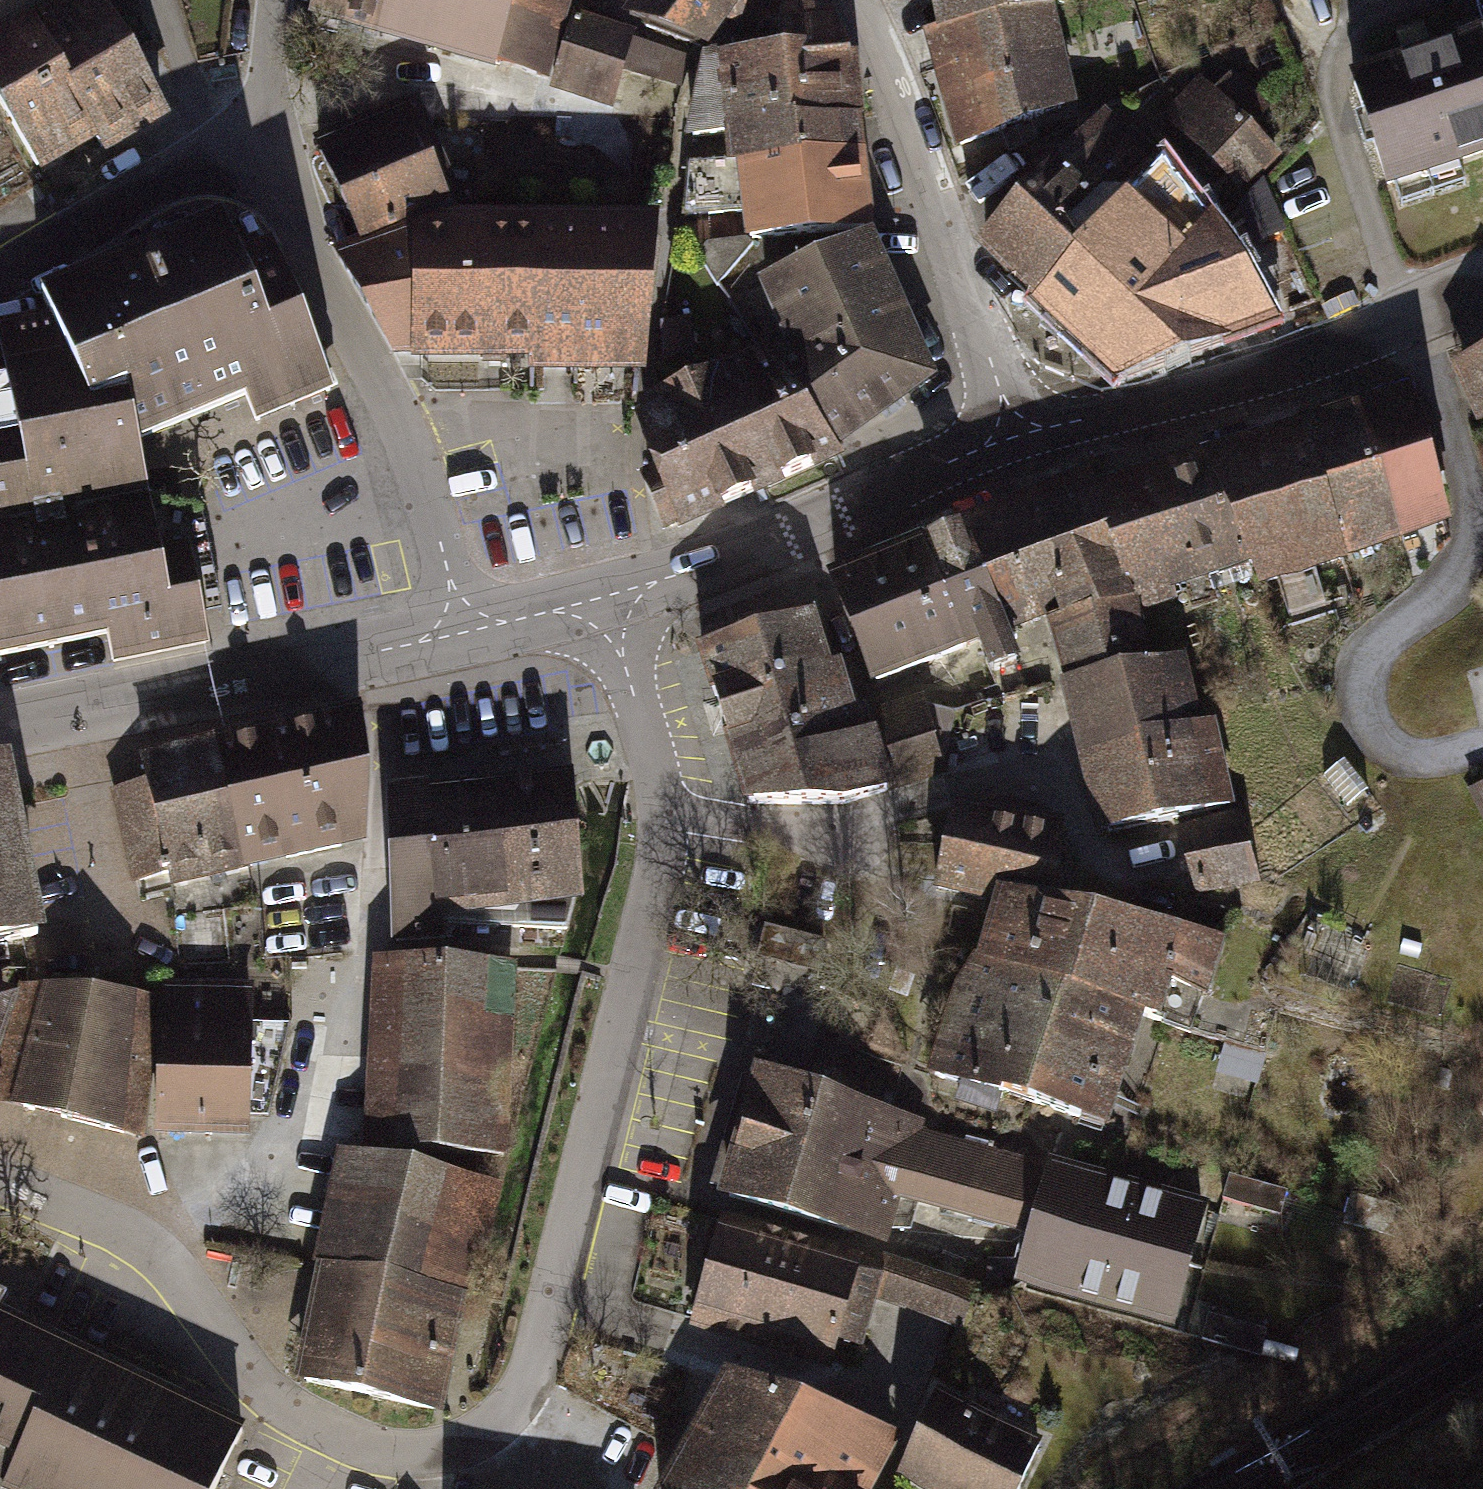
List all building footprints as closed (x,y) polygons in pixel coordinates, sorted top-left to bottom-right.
[(32,23),(67,88),(129,54),(98,0),(72,0),(32,23)] [(540,76),(562,0),(316,0),(313,10),(540,76)] [(646,26),(701,46),(723,13),(739,19),(745,0),(654,0),(646,26)] [(782,21),(802,124),(851,119),(846,59),(837,23),(824,0),(786,0),(782,21)] [(947,28),(1041,8),(1070,2),(1069,0),(941,0),(947,28)] [(1041,8),(947,28),(962,98),(949,101),(960,144),(1064,107),(1041,8)] [(632,35),(576,16),(554,82),(612,102),(622,69),(682,86),(690,58),(631,37),(632,35)] [(856,153),(851,119),(802,124),(782,21),(762,18),(755,40),(729,41),(729,49),(719,51),(718,61),(711,60),(693,137),(748,131),(752,160),(856,153)] [(129,54),(67,88),(32,23),(30,21),(0,39),(0,100),(38,165),(93,133),(100,146),(162,110),(129,54)] [(1354,84),(1388,183),(1482,152),(1482,41),(1475,43),(1478,53),(1460,59),(1457,49),(1354,84)] [(1216,94),(1181,132),(1241,187),(1261,166),(1235,142),(1250,125),(1216,94)] [(363,243),(447,208),(410,122),(360,142),(356,136),(319,151),(363,243)] [(1019,207),(987,241),(1101,350),(1209,222),(1213,219),(1110,125),(1098,124),(1041,184),(1033,171),(1008,197),(1019,207)] [(864,228),(856,153),(752,160),(689,167),(684,216),(748,212),(749,239),(864,228)] [(1241,207),(1256,243),(1283,231),(1262,183),(1241,207)] [(339,258),(394,353),(529,352),(529,364),(638,364),(650,229),(641,218),(574,217),(575,229),(496,229),(496,215),(483,215),(484,229),(408,227),(339,258)] [(222,221),(149,253),(203,384),(214,379),(219,391),(238,383),(255,423),(331,391),(271,249),(240,261),(222,221)] [(1269,318),(1209,222),(1101,350),(1126,372),(1269,318)] [(717,285),(752,244),(746,239),(708,244),(698,254),(717,285)] [(766,283),(796,349),(771,365),(834,454),(840,450),(828,435),(858,412),(872,417),(927,377),(865,239),(766,283)] [(42,297),(50,316),(105,449),(137,443),(135,426),(196,401),(191,389),(203,384),(149,253),(42,297)] [(190,556),(161,562),(137,443),(105,449),(50,316),(0,326),(0,347),(7,385),(0,387),(0,657),(106,637),(112,664),(207,643),(190,556)] [(1464,365),(1482,403),(1482,356),(1464,365)] [(671,526),(834,454),(771,365),(728,383),(721,368),(659,397),(655,406),(659,416),(645,423),(662,472),(649,479),(671,526)] [(1415,405),(1357,421),(1385,504),(1391,503),(1400,535),(1449,520),(1423,430),(1430,428),(1424,408),(1417,409),(1415,405)] [(1357,421),(1302,438),(1344,552),(1400,535),(1391,503),(1385,504),(1357,421)] [(1302,438),(1205,467),(1245,558),(1260,589),(1348,562),(1344,552),(1302,438)] [(1205,467),(1095,501),(1131,590),(1134,595),(1186,580),(1191,593),(1247,574),(1241,560),(1245,558),(1205,467)] [(1090,488),(925,554),(965,656),(981,649),(993,678),(1018,668),(1006,639),(1061,617),(1127,591),(1131,590),(1095,501),(1090,488)] [(925,554),(833,590),(875,692),(965,656),(925,554)] [(1127,591),(1061,617),(1064,628),(1058,630),(1071,681),(1147,664),(1127,591)] [(820,614),(698,653),(747,805),(846,810),(890,795),(866,723),(865,717),(854,721),(820,614)] [(1182,667),(1073,691),(1105,836),(1226,810),(1208,733),(1197,735),(1182,667)] [(866,723),(890,795),(942,778),(919,706),(866,723)] [(357,718),(223,747),(246,854),(283,845),(286,858),(340,845),(338,834),(362,828),(364,778),(357,718)] [(148,785),(115,792),(136,880),(237,856),(239,869),(249,866),(246,854),(223,747),(143,764),(148,785)] [(37,935),(3,765),(0,765),(0,941),(37,935)] [(392,799),(397,940),(450,936),(449,922),(567,929),(578,887),(570,781),(392,799)] [(1470,793),(1482,819),(1482,787),(1470,793)] [(1061,829),(953,813),(937,887),(1004,901),(988,962),(1073,990),(1094,915),(1055,905),(1061,829)] [(1240,820),(1181,836),(1198,897),(1257,880),(1240,820)] [(1220,942),(1094,915),(1073,990),(1116,1005),(1192,1031),(1220,942)] [(757,1048),(809,1062),(829,985),(816,982),(825,947),(767,932),(757,972),(775,975),(757,1048)] [(510,967),(381,960),(380,976),(393,977),(383,1149),(503,1155),(508,1042),(505,1042),(510,967)] [(1079,1117),(1116,1005),(1073,990),(988,962),(981,960),(962,992),(934,1075),(1002,1098),(1004,1092),(1079,1117)] [(24,987),(0,1077),(0,1101),(139,1136),(153,999),(24,987)] [(162,1025),(158,1130),(246,1132),(247,1109),(270,1109),(291,1025),(249,1024),(249,991),(165,989),(162,1025)] [(1265,1054),(1230,1044),(1223,1069),(1259,1079),(1265,1054)] [(1033,1229),(1051,1168),(915,1129),(916,1124),(764,1076),(730,1195),(846,1230),(885,1231),(891,1208),(908,1213),(914,1191),(1033,1229)] [(328,1265),(444,1289),(466,1181),(351,1156),(328,1265)] [(1201,1210),(1051,1168),(1033,1229),(1022,1272),(1021,1278),(1026,1279),(1172,1318),(1201,1210)] [(1259,1183),(1229,1175),(1223,1200),(1252,1208),(1259,1183)] [(1402,1208),(1351,1194),(1343,1222),(1394,1236),(1402,1208)] [(722,1220),(693,1321),(830,1362),(836,1340),(859,1347),(875,1290),(960,1318),(973,1290),(878,1258),(876,1266),(722,1220)] [(444,1289),(328,1265),(304,1380),(417,1406),(436,1408),(460,1292),(444,1289)] [(1021,1278),(1022,1272),(988,1268),(985,1293),(994,1296),(1026,1279),(1021,1278)] [(1266,1331),(1235,1324),(1230,1348),(1260,1356),(1266,1331)] [(241,1432),(181,1404),(175,1417),(79,1372),(85,1358),(68,1349),(61,1363),(25,1346),(17,1362),(0,1353),(0,1488),(214,1488),(241,1432)] [(671,1488),(868,1488),(894,1441),(731,1381),(671,1488)] [(902,1474),(934,1488),(1018,1488),(1039,1446),(938,1398),(902,1474)]
